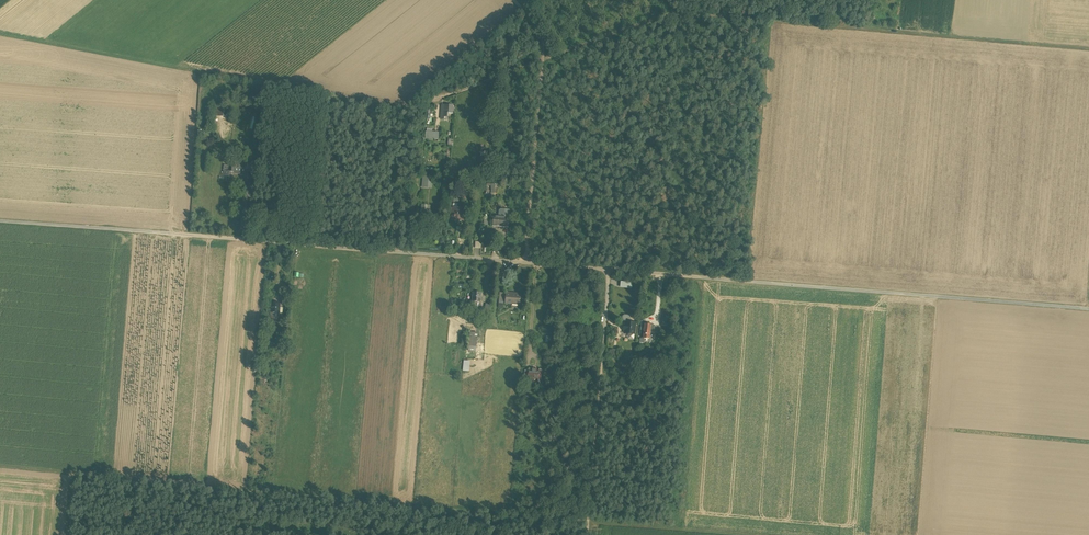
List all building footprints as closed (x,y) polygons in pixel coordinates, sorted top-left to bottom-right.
[(453,105),(441,105),(441,112),(444,113),(447,113),(453,113),(453,105)] [(230,109),(218,108),(217,117),(229,118),(230,109)] [(434,128),(425,128),(425,138),(438,139),(438,133),(434,132),(434,128)] [(480,156),(479,167),(488,168),(489,157),(485,157),(480,156)] [(239,163),(239,167),(235,167),(235,172),(245,174),(246,169),(246,164),(244,164),(239,163)] [(425,175),(423,188),(432,189),(434,176),(425,175)] [(458,198),(454,198),(453,208),(449,208),(449,213),(451,214),(454,214),(454,218),(455,219),(461,220),(462,218),(462,215),(464,215),(465,209),(457,208),(458,198)] [(510,210),(503,209),(500,212),(499,217),(506,217),(509,218),(510,210)] [(499,217),(494,216),(493,226),(505,227),(506,217),(499,217)] [(481,302),(481,292),(473,292),(472,302),(477,302),(481,302)] [(521,294),(506,293),(505,303),(520,304),(521,294)] [(476,321),(477,302),(472,302),(471,309),(468,309),(467,320),(476,321)] [(280,304),(272,303),(271,312),(279,313),(280,304)] [(630,322),(626,322),(625,325),(624,325),(624,330),(625,330),(625,333),(634,334),(635,323),(630,322)] [(477,333),(468,332),(466,350),(475,350),(477,333)] [(639,357),(644,365),(648,362),(643,354),(639,357)] [(539,371),(536,371),(536,369),(535,368),(532,368),(531,369),(531,370),(525,370),(524,377),(528,378),(528,381),(529,382),(532,382),(534,381),(534,378),(538,378),(538,383),(544,383),(545,369),(539,369),(539,371)]
